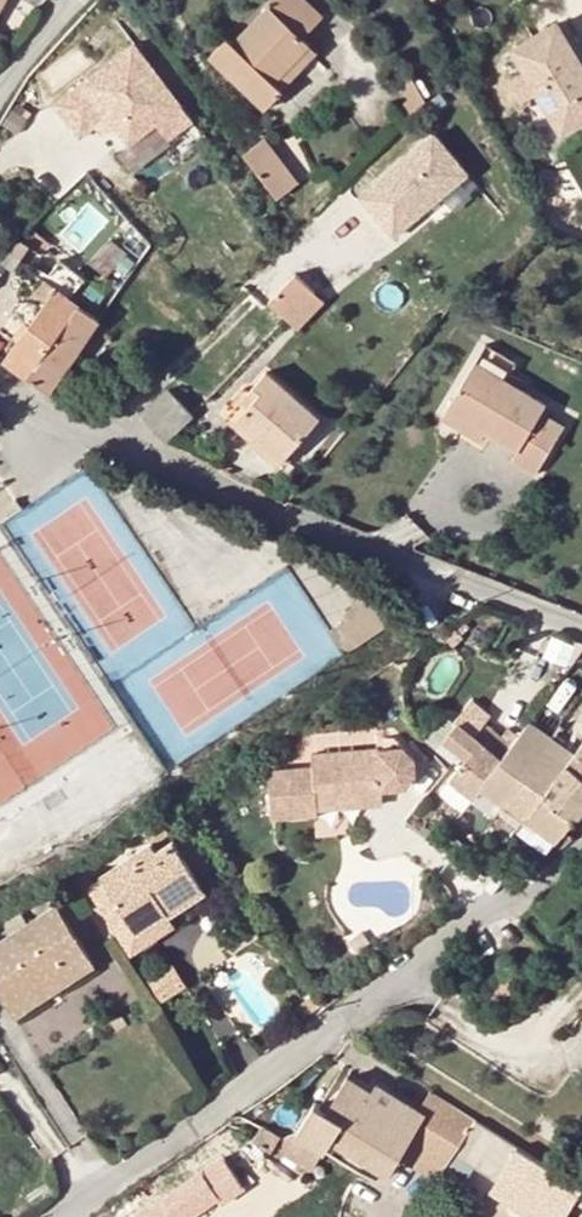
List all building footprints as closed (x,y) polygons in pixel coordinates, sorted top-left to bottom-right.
[(212,55),(266,107),(284,89),(282,87),(276,80),(310,43),(304,36),(323,15),(307,0),(273,0),(269,4),(272,6),(236,43),(230,37),(212,55)] [(565,43),(554,25),(511,48),(560,134),(581,122),(581,71),(565,43)] [(565,43),(581,71),(581,48),(575,37),(565,43)] [(135,42),(55,103),(81,137),(98,124),(91,115),(103,107),(109,116),(130,142),(158,121),(182,103),(135,42)] [(317,49),(310,43),(276,80),(282,87),(317,49)] [(182,103),(158,121),(170,136),(194,118),(182,103)] [(103,107),(91,115),(98,124),(109,116),(103,107)] [(434,130),(361,194),(393,231),(466,166),(434,130)] [(268,179),(286,166),(266,138),(249,152),(268,179)] [(286,166),(268,179),(279,194),(296,181),(286,166)] [(61,260),(46,279),(74,298),(88,279),(61,260)] [(314,289),(296,268),(268,297),(286,317),(314,289)] [(51,390),(101,318),(74,298),(46,279),(36,292),(46,301),(6,360),(51,390)] [(314,289),(286,317),(295,328),(323,300),(314,289)] [(477,362),(504,380),(515,362),(486,345),(477,362)] [(449,408),(486,430),(519,449),(513,459),(536,473),(563,426),(540,413),(545,404),(504,380),(477,362),(449,408)] [(268,371),(248,393),(255,400),(250,406),(236,420),(254,437),(262,428),(290,453),(321,416),(268,371)] [(178,428),(192,415),(168,390),(143,415),(166,440),(178,428)] [(243,399),(250,406),(255,400),(248,393),(243,399)] [(449,408),(442,419),(480,440),(486,430),(449,408)] [(295,457),(290,453),(262,428),(254,437),(287,466),(295,457)] [(368,595),(336,617),(356,645),(387,623),(368,595)] [(471,697),(461,712),(481,726),(492,712),(471,697)] [(477,735),(499,749),(509,734),(487,720),(477,735)] [(550,737),(529,720),(499,761),(482,786),(504,802),(523,775),(550,737)] [(569,732),(573,735),(564,747),(573,753),(581,742),(581,727),(577,723),(569,732)] [(449,778),(474,796),(482,786),(499,761),(451,724),(440,739),(465,757),(449,778)] [(543,795),(566,763),(573,753),(564,747),(573,735),(569,732),(560,724),(550,737),(523,775),(504,802),(525,818),(532,809),(543,795)] [(566,763),(581,777),(581,742),(566,763)] [(316,771),(272,773),(274,820),(320,819),(319,814),(319,806),(361,805),(361,812),(385,811),(384,796),(408,795),(419,781),(418,767),(407,755),(316,758),(316,771)] [(576,819),(581,812),(581,777),(566,763),(543,795),(576,819)] [(532,809),(525,818),(557,842),(576,819),(543,795),(532,809)] [(361,805),(319,806),(319,814),(361,812),(361,805)] [(167,909),(169,913),(206,889),(166,828),(149,839),(151,842),(102,874),(104,878),(137,929),(167,909)] [(137,929),(104,878),(91,887),(133,952),(176,924),(169,913),(167,909),(137,929)] [(12,935),(0,942),(0,992),(11,1009),(90,956),(57,905),(26,925),(12,935)] [(5,924),(12,935),(26,925),(19,915),(5,924)] [(95,964),(90,956),(11,1009),(15,1015),(95,964)] [(173,964),(151,979),(163,998),(186,984),(173,964)] [(313,1008),(307,999),(295,1006),(302,1016),(313,1008)] [(121,1015),(111,1022),(115,1031),(126,1024),(121,1015)] [(454,1152),(476,1120),(430,1090),(418,1110),(376,1084),(371,1092),(345,1077),(339,1088),(328,1109),(320,1105),(315,1102),(299,1132),(284,1135),(277,1149),(312,1169),(325,1147),(358,1166),(370,1148),(395,1162),(398,1156),(436,1178),(454,1152)] [(328,1109),(339,1088),(332,1084),(320,1105),(328,1109)] [(476,1120),(454,1152),(498,1178),(518,1146),(476,1120)] [(231,1134),(225,1124),(205,1137),(213,1148),(231,1134)] [(280,1136),(262,1126),(254,1139),(272,1150),(280,1136)] [(508,1195),(531,1155),(528,1153),(518,1146),(498,1178),(493,1187),(508,1195)] [(389,1172),(395,1162),(370,1148),(365,1157),(389,1172)] [(132,1211),(135,1216),(197,1216),(243,1187),(221,1153),(132,1211)] [(531,1155),(508,1195),(506,1200),(532,1216),(560,1216),(565,1208),(579,1186),(531,1155)] [(575,1214),(581,1203),(581,1188),(579,1186),(565,1208),(575,1214)]
